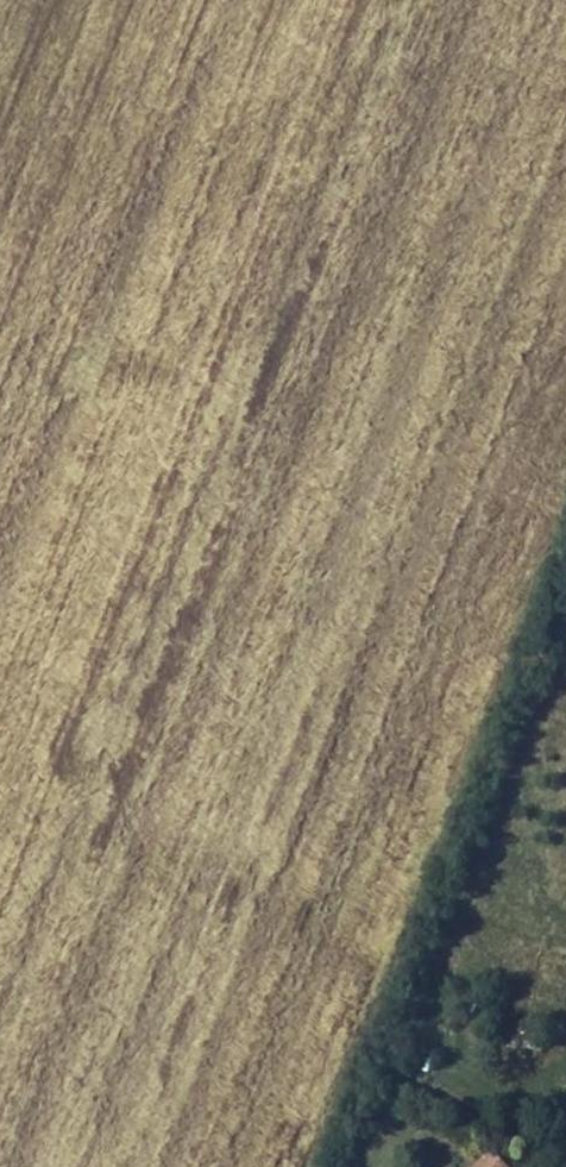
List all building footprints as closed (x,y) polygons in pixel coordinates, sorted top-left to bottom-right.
[(474,1166),(508,1166),(490,1150),(474,1166)]
